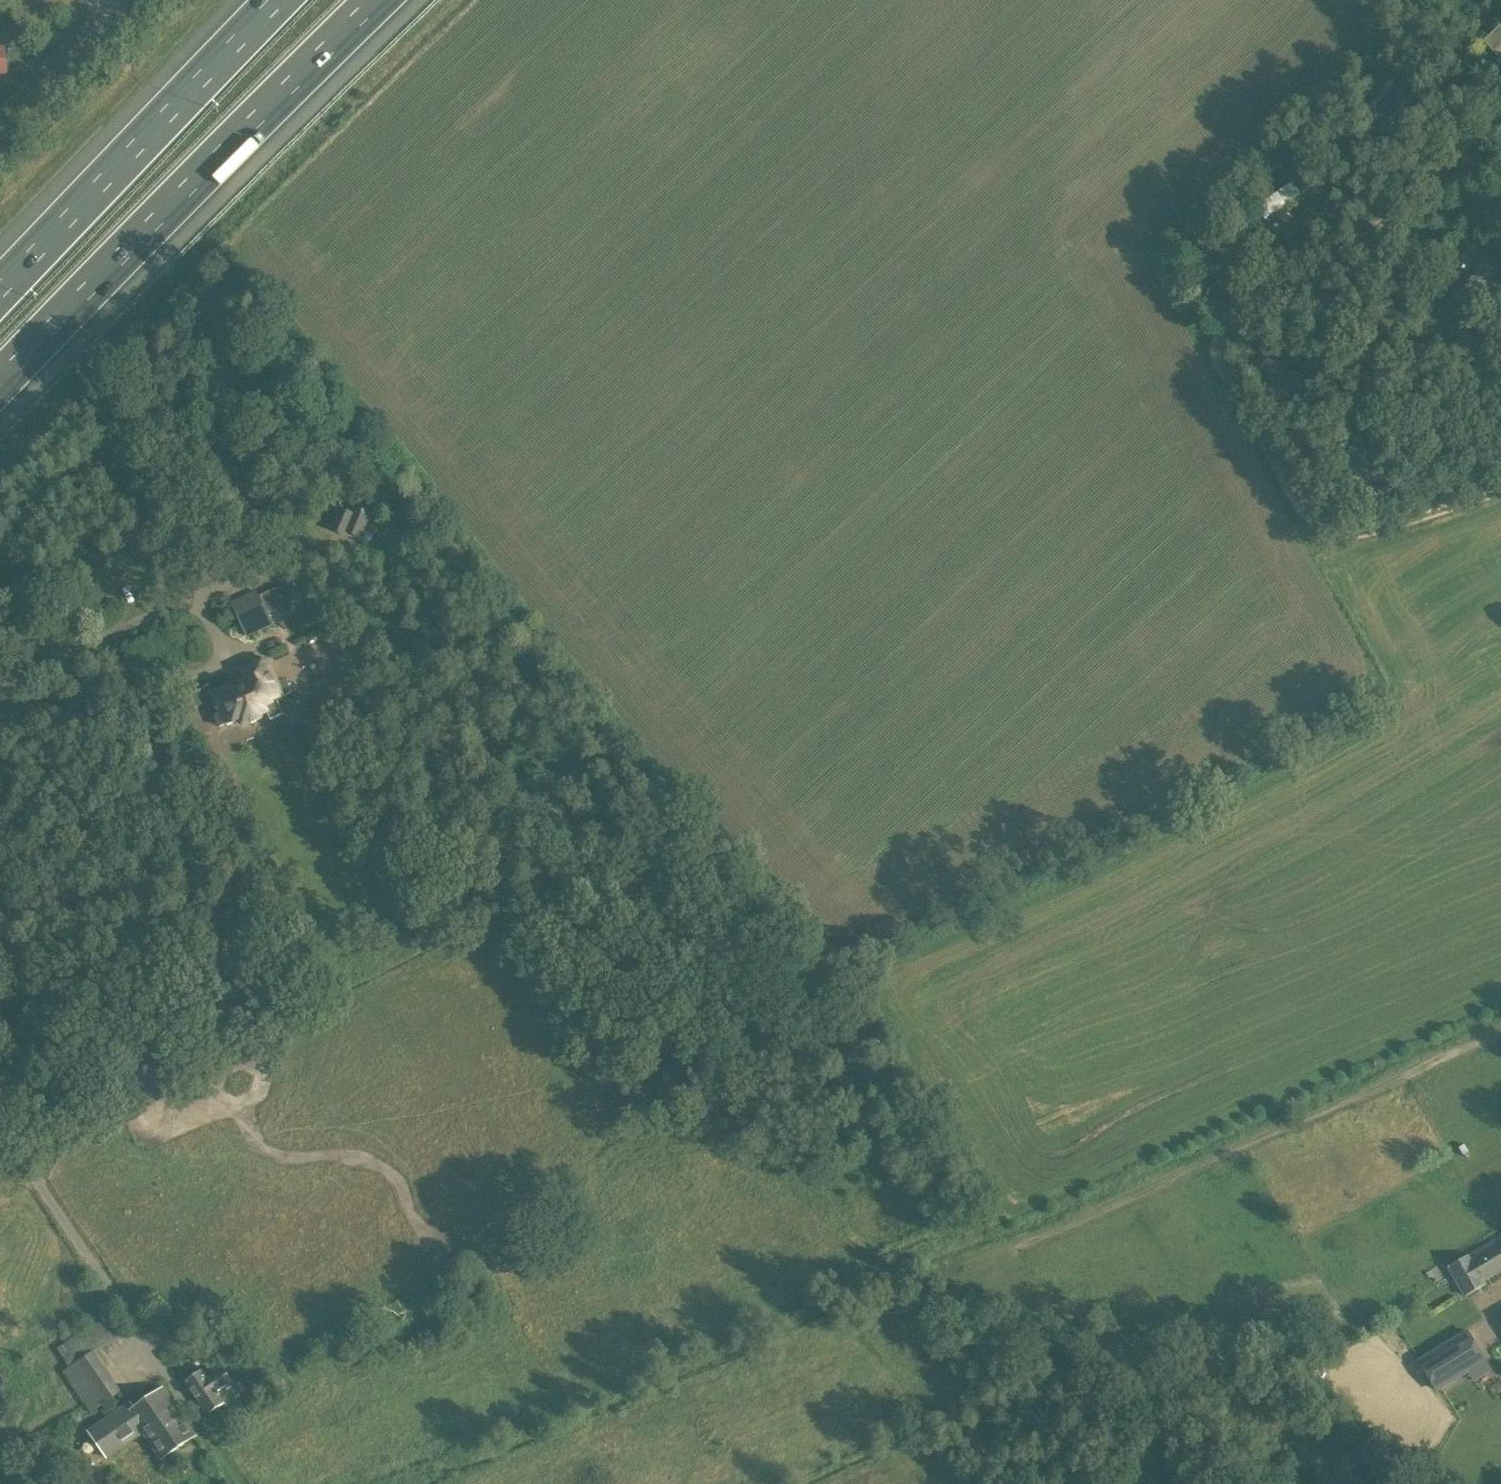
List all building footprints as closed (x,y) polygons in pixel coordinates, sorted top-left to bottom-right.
[(1484,39),(1500,55),(1500,54),(1500,22),(1484,39)] [(1258,206),(1274,230),(1289,219),(1280,207),(1297,195),(1289,184),(1258,206)] [(330,529),(345,536),(347,532),(359,538),(369,514),(355,508),(352,515),(338,510),(330,529)] [(299,612),(301,587),(286,586),(286,589),(276,588),(258,597),(257,593),(231,605),(246,637),(271,625),(266,614),(284,606),(283,610),(299,612)] [(246,681),(231,689),(229,685),(210,694),(219,714),(214,716),(219,727),(224,724),(227,725),(240,719),(242,725),(248,722),(251,723),(261,718),(262,715),(268,713),(265,707),(278,701),(279,698),(274,688),(278,687),(279,686),(266,658),(241,670),(246,681)] [(148,724),(152,710),(139,705),(134,720),(148,724)] [(1465,1296),(1485,1284),(1482,1280),(1500,1269),(1500,1235),(1448,1267),(1465,1296)] [(1468,1371),(1461,1358),(1477,1348),(1466,1331),(1418,1361),(1436,1390),(1468,1371)] [(62,1372),(90,1413),(120,1392),(92,1351),(62,1372)] [(217,1392),(232,1382),(221,1367),(207,1377),(202,1370),(185,1381),(208,1414),(224,1403),(217,1392)] [(88,1431),(106,1457),(143,1432),(161,1459),(195,1435),(163,1387),(134,1407),(130,1402),(88,1431)]
